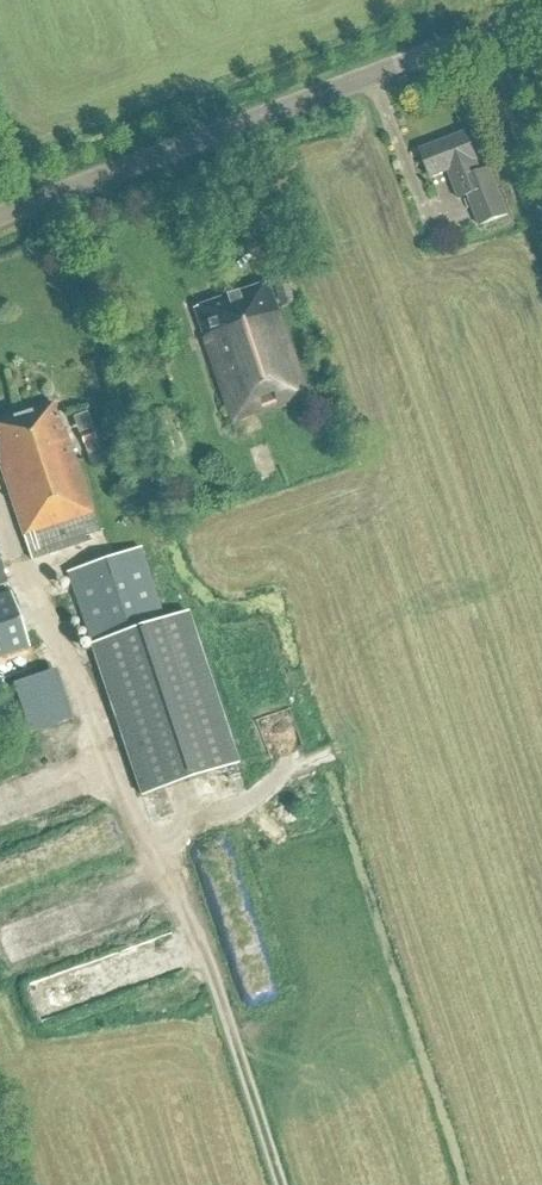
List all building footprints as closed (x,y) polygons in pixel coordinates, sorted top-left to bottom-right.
[(481,174),(476,162),(477,161),(466,134),(420,152),(431,179),(448,173),(459,200),(468,197),(480,227),(507,216),(489,170),(481,174)] [(232,425),(307,399),(267,284),(193,310),(232,425)] [(98,532),(64,430),(61,431),(52,405),(0,422),(0,469),(30,561),(86,543),(84,537),(98,532)] [(87,459),(100,455),(92,431),(79,436),(87,459)] [(186,613),(163,621),(139,549),(67,574),(142,797),(237,765),(186,613)] [(0,596),(0,659),(29,649),(10,593),(0,596)] [(30,736),(64,725),(46,673),(13,685),(30,736)] [(162,866),(15,910),(24,940),(171,895),(162,866)] [(50,1012),(179,975),(167,932),(38,969),(50,1012)]
